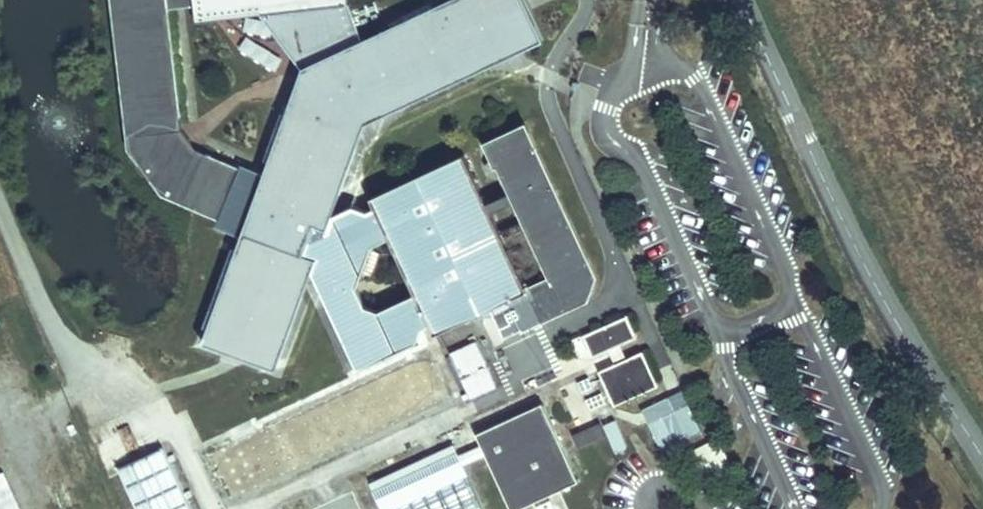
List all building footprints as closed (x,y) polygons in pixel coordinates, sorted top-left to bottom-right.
[(331,223),(303,210),(300,216),(264,193),(253,188),(259,171),(198,145),(182,122),(169,4),(193,1),(195,15),(323,0),(111,0),(128,146),(156,183),(239,219),(247,200),(260,205),(274,215),(295,225),(293,232),(311,239),(307,253),(359,369),(423,341),(422,331),(432,326),(437,335),(494,309),(507,338),(590,301),(599,279),(530,127),(492,144),(527,222),(505,232),(471,154),(375,196),(379,206),(370,211),(359,203),(330,216),(331,223)] [(630,319),(585,339),(595,361),(640,341),(630,319)] [(497,389),(477,339),(448,351),(468,400),(497,389)] [(453,398),(432,351),(276,420),(297,467),(453,398)] [(646,355),(602,374),(618,408),(662,389),(646,355)] [(312,356),(218,398),(231,426),(325,385),(312,356)] [(670,399),(643,409),(658,450),(701,434),(689,403),(673,409),(670,399)] [(542,400),(475,428),(480,440),(485,451),(510,507),(521,503),(576,479),(542,400)] [(605,420),(579,430),(584,442),(609,432),(605,420)] [(163,436),(118,456),(142,508),(195,508),(163,436)] [(462,460),(457,450),(453,438),(441,444),(427,450),(370,475),(385,508),(483,508),(462,460)] [(719,439),(693,451),(704,477),(731,465),(719,439)] [(480,440),(457,450),(462,460),(485,451),(480,440)] [(6,472),(0,474),(0,508),(21,508),(6,472)] [(306,502),(309,508),(362,508),(350,483),(306,502)]
